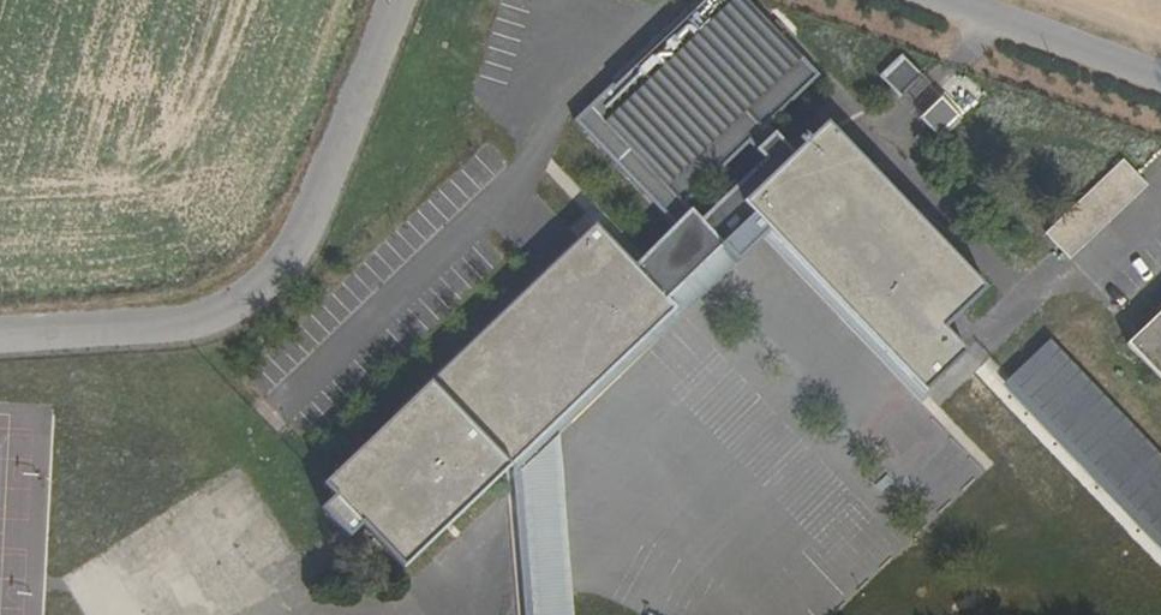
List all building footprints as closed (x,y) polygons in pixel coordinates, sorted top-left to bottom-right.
[(609,117),(730,0),(699,0),(593,100),(609,117)] [(609,117),(688,201),(817,79),(743,0),(730,0),(609,117)] [(919,122),(940,143),(962,122),(941,101),(919,122)] [(828,126),(746,205),(923,392),(883,432),(972,526),(1053,447),(943,329),(983,290),(828,126)] [(514,142),(350,301),(428,383),(324,486),(335,498),(323,509),(350,536),(362,525),(405,569),(485,492),(673,309),(514,142)] [(1072,265),(1149,187),(1118,157),(1041,235),(1072,265)] [(1127,346),(1160,380),(1160,313),(1127,346)] [(286,553),(234,473),(203,494),(255,574),(286,553)]
